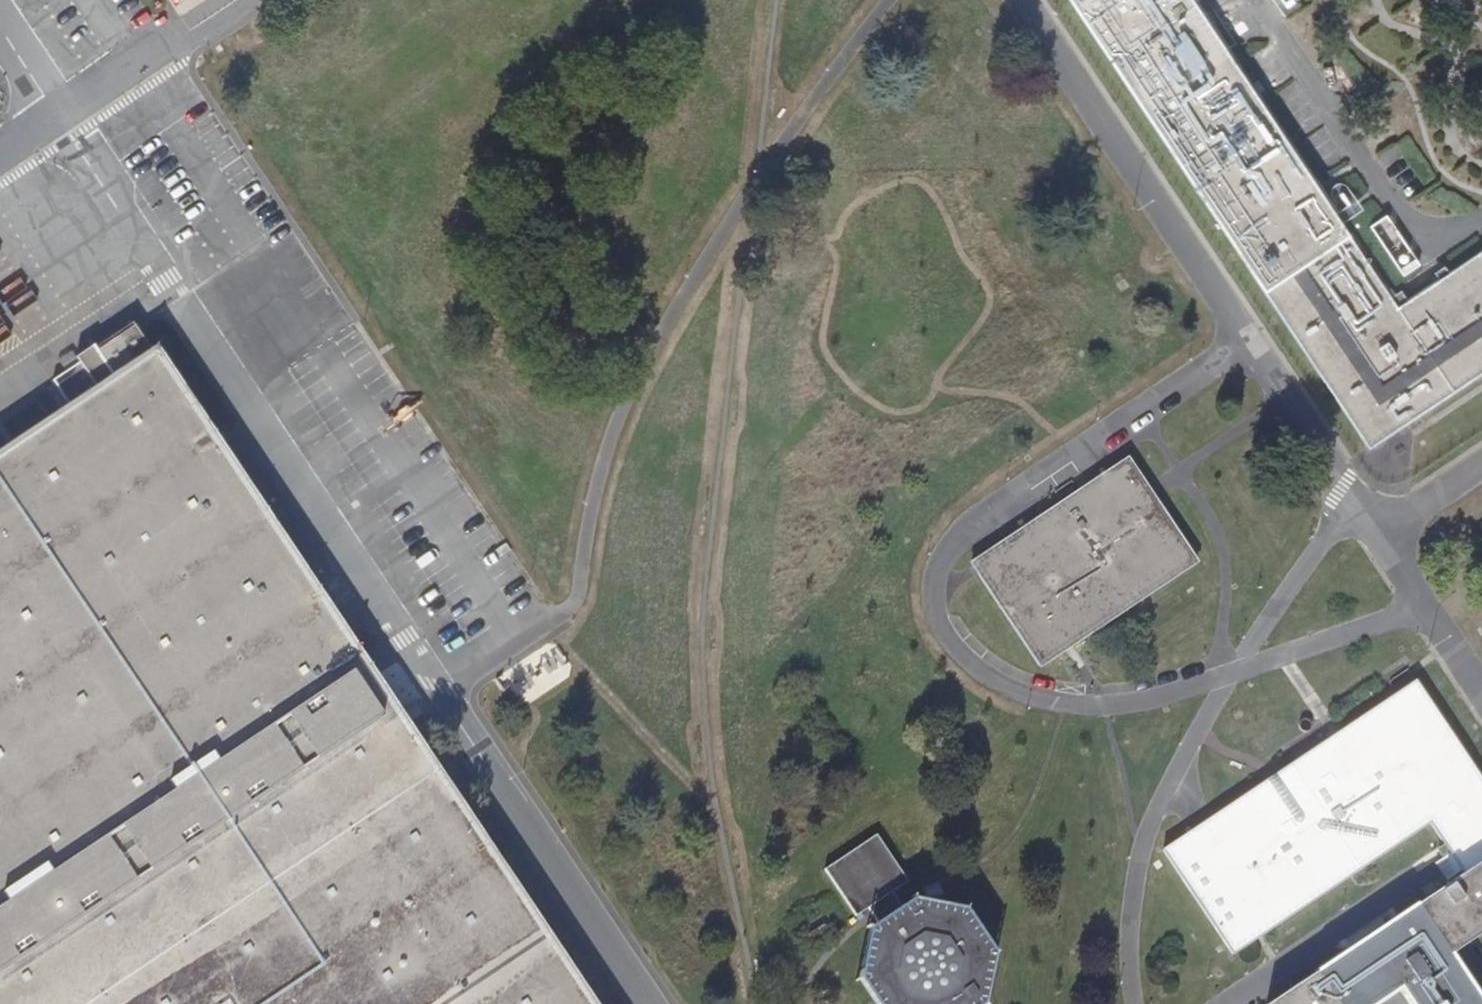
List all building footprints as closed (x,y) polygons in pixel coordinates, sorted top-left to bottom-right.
[(1250,89),(1190,0),(1070,0),(1369,448),(1481,374),(1481,252),(1400,307),(1287,143),(1322,120),(1296,80),(1283,88),(1259,102),(1250,89)] [(1415,252),(1403,229),(1389,241),(1400,260),(1415,252)] [(155,349),(151,351),(134,325),(96,351),(93,346),(76,356),(96,387),(0,451),(0,1003),(599,1003),(155,349)] [(1199,565),(1153,496),(1131,461),(971,565),(1039,669),(1199,565)] [(1417,680),(1209,818),(1189,831),(1162,848),(1231,955),(1429,825),(1442,847),(1456,868),(1461,876),(1268,1003),(1378,1003),(1400,990),(1410,1003),(1481,1003),(1450,956),(1481,935),(1481,781),(1417,680)] [(856,918),(870,909),(881,925),(906,910),(895,891),(908,882),(878,836),(825,871),(856,918)] [(981,1001),(989,957),(961,913),(914,904),(906,910),(881,925),(872,932),(863,980),(879,1003),(977,1003),(981,1001)]
